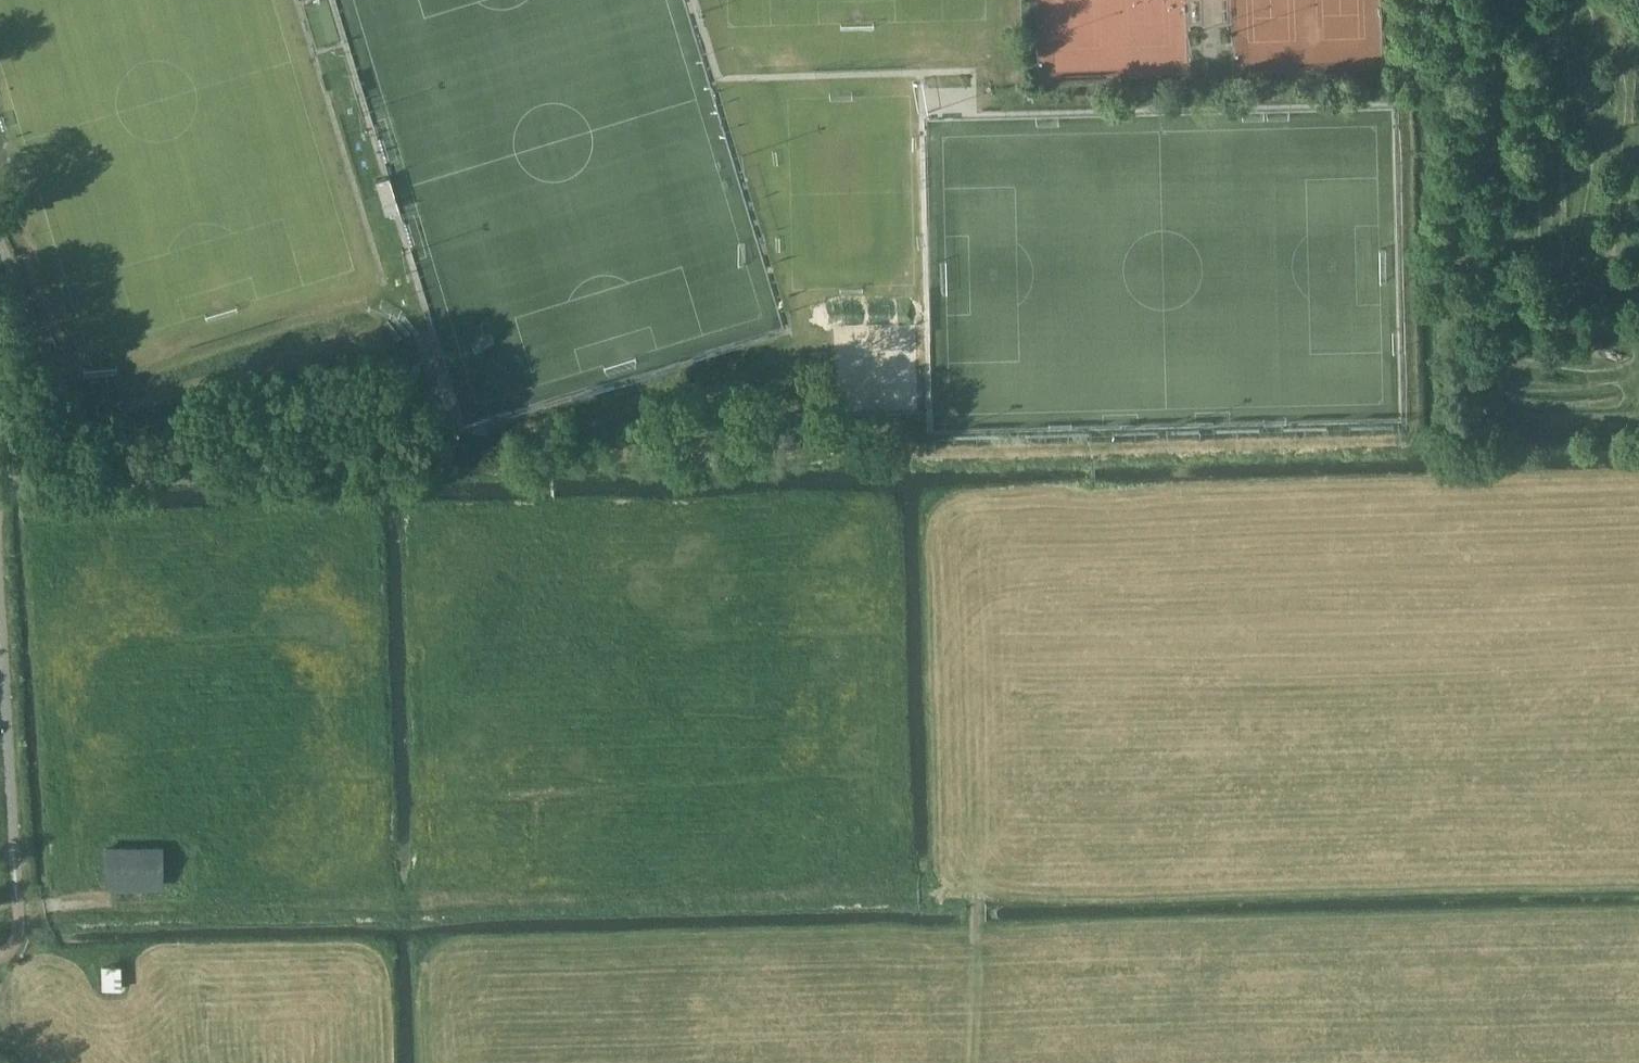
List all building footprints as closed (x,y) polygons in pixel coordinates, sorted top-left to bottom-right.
[(108,849),(109,883),(165,882),(164,847),(108,849)] [(121,967),(103,967),(103,989),(104,989),(121,988),(121,968),(121,967)]
